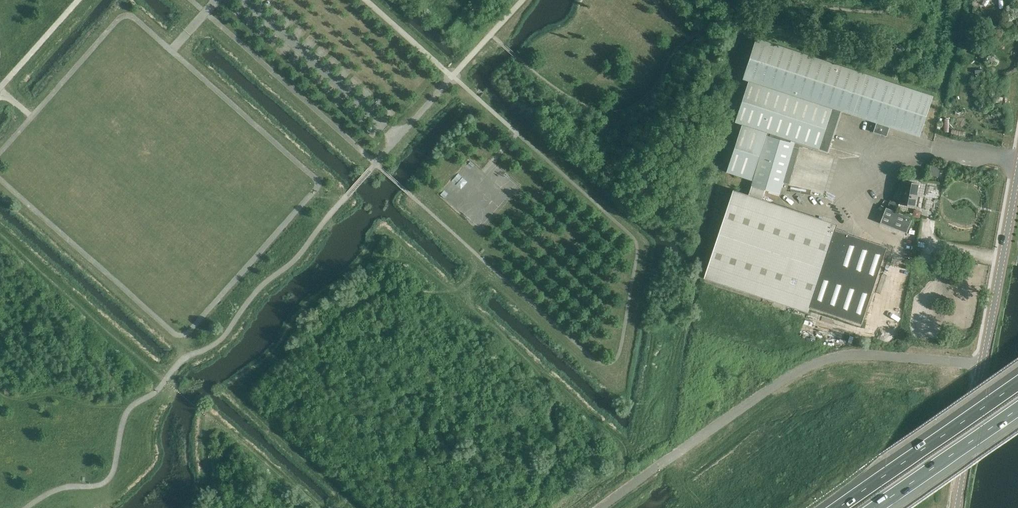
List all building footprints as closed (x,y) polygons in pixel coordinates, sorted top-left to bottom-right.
[(795,143),(828,153),(841,112),(833,109),(846,68),(756,39),(743,80),(748,82),(735,123),(742,125),(726,173),(752,181),(749,195),(763,200),(766,190),(780,195),(795,143)] [(846,68),(833,109),(841,112),(876,123),(873,132),(886,137),(889,128),(919,138),(933,96),(846,68)] [(813,151),(811,160),(833,164),(835,155),(813,151)] [(806,177),(828,183),(830,174),(808,168),(806,177)] [(900,204),(915,207),(919,184),(904,182),(900,204)] [(808,312),(810,308),(838,225),(763,200),(749,195),(735,191),(706,278),(808,312)] [(886,208),(880,223),(906,233),(912,219),(886,208)] [(837,230),(810,308),(850,321),(876,243),(837,230)] [(909,325),(907,334),(921,337),(922,328),(923,328),(927,306),(914,304),(910,325),(909,325)]
